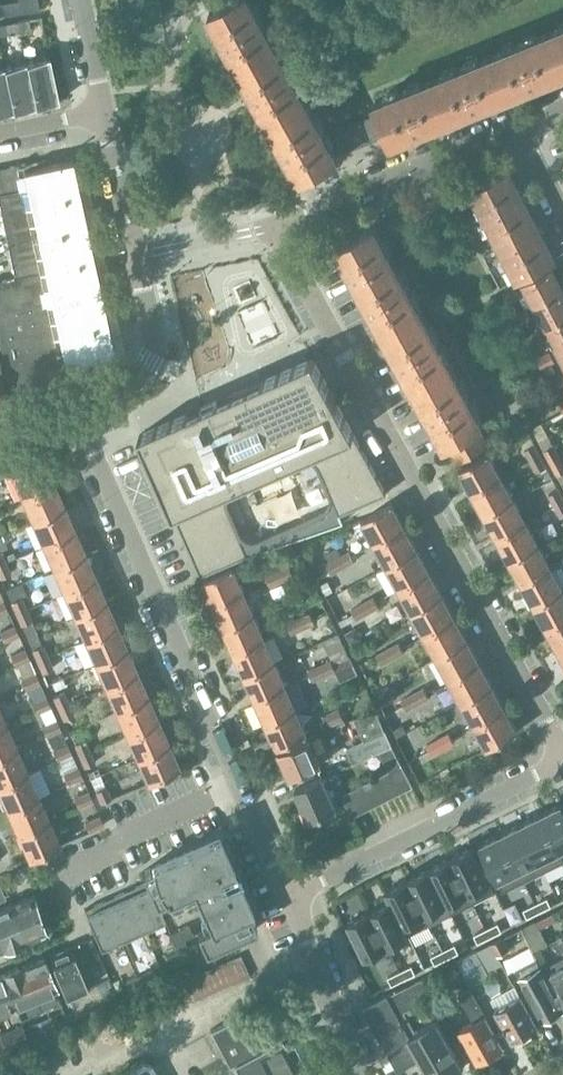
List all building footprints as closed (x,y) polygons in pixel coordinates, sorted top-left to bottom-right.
[(21,12),(19,0),(0,3),(0,15),(21,12)] [(240,67),(277,46),(252,0),(230,0),(209,12),(240,67)] [(29,19),(17,21),(19,31),(31,29),(29,19)] [(19,31),(17,21),(6,23),(8,33),(19,31)] [(549,30),(562,64),(562,25),(549,30)] [(508,94),(562,71),(562,64),(549,30),(491,54),(508,94)] [(277,46),(240,67),(270,122),(307,101),(277,46)] [(434,77),(450,117),(508,94),(491,54),(434,77)] [(49,56),(26,61),(36,105),(59,100),(49,56)] [(26,61),(4,66),(14,110),(36,105),(26,61)] [(0,67),(0,113),(14,110),(4,66),(0,67)] [(434,77),(375,101),(391,141),(450,117),(434,77)] [(307,101),(270,122),(300,177),(338,157),(307,101)] [(382,133),(374,114),(335,130),(343,149),(382,133)] [(9,389),(62,367),(114,355),(72,160),(49,164),(47,158),(0,168),(0,206),(14,274),(13,274),(14,277),(0,280),(0,342),(9,389)] [(471,190),(517,279),(555,259),(509,170),(471,190)] [(465,188),(415,208),(419,217),(469,197),(465,188)] [(337,245),(356,278),(393,257),(375,224),(337,245)] [(356,278),(385,333),(423,312),(393,257),(356,278)] [(536,304),(562,289),(562,288),(552,267),(524,282),(536,304)] [(503,293),(508,302),(521,295),(516,286),(503,293)] [(547,325),(562,317),(562,289),(536,304),(547,325)] [(515,315),(520,324),(529,319),(524,310),(515,315)] [(385,333),(415,387),(453,366),(423,312),(385,333)] [(558,347),(562,345),(562,317),(547,325),(558,347)] [(526,337),(531,346),(544,339),(539,330),(526,337)] [(537,358),(542,367),(555,360),(550,351),(537,358)] [(314,357),(140,432),(201,573),(244,554),(224,507),(223,505),(223,504),(223,502),(223,501),(223,500),(223,498),(223,497),(223,496),(224,495),(224,494),(225,493),(226,492),(227,491),(227,490),(228,489),(229,488),(230,488),(231,487),(232,487),(299,458),(301,457),(302,457),(303,457),(305,457),(306,457),(307,457),(308,457),(309,457),(310,457),(312,458),(313,459),(314,459),(314,460),(315,460),(316,461),(317,462),(318,463),(318,464),(319,464),(319,466),(340,513),(387,492),(314,357)] [(446,443),(448,442),(484,422),(453,366),(415,387),(446,443)] [(554,389),(562,384),(562,375),(562,373),(549,380),(554,389)] [(448,442),(459,461),(505,436),(494,416),(484,422),(448,442)] [(525,448),(531,459),(540,454),(534,443),(525,448)] [(544,449),(551,462),(560,457),(553,445),(544,449)] [(460,468),(472,491),(501,475),(488,452),(460,468)] [(540,454),(531,459),(537,471),(546,465),(540,454)] [(551,462),(558,475),(562,472),(562,463),(560,457),(551,462)] [(11,472),(22,496),(53,482),(43,458),(11,472)] [(472,491),(485,514),(513,498),(501,475),(472,491)] [(22,496),(33,520),(64,506),(53,482),(22,496)] [(555,505),(562,501),(562,497),(559,488),(549,494),(555,505)] [(485,514),(497,536),(526,521),(513,498),(485,514)] [(362,519),(375,542),(405,525),(392,503),(362,519)] [(33,520),(43,544),(74,530),(64,506),(33,520)] [(497,536),(510,559),(538,544),(526,521),(497,536)] [(375,542),(387,565),(417,548),(405,525),(375,542)] [(43,544),(54,568),(85,554),(74,530),(43,544)] [(510,559),(522,582),(551,566),(538,544),(510,559)] [(387,565),(400,588),(430,571),(417,548),(387,565)] [(349,550),(338,556),(344,566),(355,560),(349,550)] [(54,568),(64,591),(95,577),(85,554),(54,568)] [(344,566),(338,556),(327,562),(332,573),(344,566)] [(0,563),(0,576),(0,577),(10,573),(5,561),(0,563)] [(289,563),(278,568),(283,579),(295,574),(289,563)] [(203,579),(214,603),(244,590),(233,566),(203,579)] [(535,605),(562,589),(562,588),(551,566),(522,582),(535,605)] [(283,579),(278,568),(267,574),(272,585),(283,579)] [(400,588),(412,610),(443,594),(430,571),(400,588)] [(64,591),(75,615),(106,601),(95,577),(64,591)] [(548,628),(562,619),(562,589),(535,605),(548,628)] [(214,603),(225,627),(255,614),(244,590),(214,603)] [(412,610),(425,633),(455,617),(443,594),(412,610)] [(374,595),(362,602),(368,612),(380,605),(374,595)] [(11,601),(16,613),(26,608),(21,596),(11,601)] [(75,615),(85,639),(116,625),(106,601),(75,615)] [(368,612),(362,602),(351,608),(356,619),(368,612)] [(26,608),(16,613),(21,624),(31,620),(26,608)] [(310,611),(299,616),(304,628),(315,622),(310,611)] [(225,627),(235,651),(265,638),(255,614),(225,627)] [(304,628),(299,616),(287,621),(293,633),(304,628)] [(425,633),(438,656),(468,639),(455,617),(425,633)] [(560,651),(562,649),(562,619),(548,628),(560,651)] [(0,631),(4,640),(19,634),(14,625),(0,631)] [(85,639),(96,663),(127,649),(116,625),(85,639)] [(235,651),(246,675),(276,662),(265,638),(235,651)] [(438,656),(450,679),(480,662),(468,639),(438,656)] [(398,640),(388,646),(394,657),(404,650),(398,640)] [(347,643),(332,650),(345,676),(359,669),(347,643)] [(32,648),(38,660),(47,655),(42,644),(32,648)] [(394,657),(388,646),(377,653),(383,663),(394,657)] [(11,655),(15,664),(29,658),(25,648),(11,655)] [(96,663),(106,687),(137,673),(127,649),(96,663)] [(47,655),(38,660),(43,671),(52,667),(47,655)] [(329,657),(319,662),(324,673),(335,668),(329,657)] [(246,675),(256,699),(286,686),(276,662),(246,675)] [(324,673),(319,662),(308,668),(313,679),(324,673)] [(450,679),(463,702),(493,685),(480,662),(450,679)] [(43,671),(48,683),(63,677),(57,665),(52,667),(43,671)] [(21,679),(25,688),(40,681),(36,672),(21,679)] [(106,687),(117,710),(148,696),(137,673),(106,687)] [(374,691),(382,708),(396,700),(388,684),(374,691)] [(423,685),(412,691),(418,702),(429,696),(423,685)] [(463,702),(475,724),(505,708),(493,685),(463,702)] [(256,699),(267,723),(297,710),(286,686),(256,699)] [(53,695),(59,707),(69,703),(63,691),(53,695)] [(418,702),(412,691),(401,697),(407,708),(418,702)] [(31,699),(37,712),(50,705),(45,693),(31,699)] [(117,710),(127,734),(159,720),(148,696),(117,710)] [(69,703),(59,707),(64,719),(74,714),(69,703)] [(327,711),(332,723),(344,718),(340,706),(327,711)] [(391,744),(376,708),(355,717),(365,738),(347,746),(353,761),(391,744)] [(505,708),(475,724),(488,747),(518,731),(505,708)] [(297,710),(267,723),(277,747),(307,733),(297,710)] [(42,726),(46,735),(61,728),(57,719),(42,726)] [(127,734),(138,758),(169,744),(159,720),(127,734)] [(17,749),(6,725),(0,728),(0,757),(17,749)] [(449,730),(438,737),(444,747),(455,741),(449,730)] [(279,751),(291,777),(321,763),(310,737),(279,751)] [(444,747),(438,737),(427,743),(433,753),(444,747)] [(75,743),(80,755),(90,750),(84,738),(75,743)] [(53,750),(57,759),(71,752),(67,743),(53,750)] [(169,744),(138,758),(148,782),(180,768),(169,744)] [(380,752),(391,772),(403,766),(392,745),(380,752)] [(28,773),(17,749),(0,757),(0,785),(28,773)] [(90,750),(80,755),(85,766),(95,762),(90,750)] [(403,766),(391,772),(401,792),(413,786),(403,766)] [(63,773),(68,782),(82,776),(78,767),(63,773)] [(391,772),(379,778),(389,798),(401,792),(391,772)] [(8,810),(39,797),(28,773),(0,785),(0,792),(8,810)] [(296,788),(310,820),(337,807),(323,776),(296,788)] [(379,778),(367,784),(377,804),(389,798),(379,778)] [(367,784),(355,790),(365,810),(377,804),(367,784)] [(96,790),(101,802),(111,798),(106,786),(96,790)] [(365,810),(355,790),(343,797),(353,816),(365,810)] [(74,797),(78,806),(93,800),(89,791),(74,797)] [(8,810),(19,834),(49,821),(39,797),(8,810)] [(541,812),(562,856),(562,855),(561,850),(562,849),(562,805),(562,802),(541,812)] [(521,822),(545,870),(562,861),(562,856),(541,812),(521,822)] [(85,821),(89,831),(104,824),(99,815),(85,821)] [(49,821),(19,834),(29,858),(60,844),(49,821)] [(521,822),(501,832),(524,880),(545,870),(521,822)] [(479,843),(503,890),(524,880),(501,832),(479,843)] [(146,881),(157,903),(193,887),(210,926),(197,932),(205,951),(224,942),(222,937),(230,934),(232,939),(256,928),(234,878),(230,880),(226,871),(231,870),(219,843),(211,840),(142,871),(146,881)] [(473,846),(451,857),(473,902),(496,891),(473,846)] [(451,857),(429,867),(452,913),(473,902),(451,857)] [(12,872),(17,883),(28,878),(23,867),(12,872)] [(429,867),(408,878),(430,923),(452,913),(429,867)] [(408,878),(386,889),(409,935),(410,935),(410,934),(430,923),(408,878)] [(137,890),(129,894),(144,927),(164,918),(157,903),(146,881),(135,886),(137,890)] [(370,910),(390,951),(391,950),(389,945),(409,935),(386,889),(385,889),(391,900),(370,910)] [(116,899),(108,903),(123,936),(144,927),(129,894),(127,890),(114,895),(116,899)] [(34,894),(13,903),(25,939),(46,930),(34,894)] [(548,897),(536,903),(540,911),(551,905),(548,897)] [(85,908),(84,909),(101,946),(123,936),(108,903),(106,899),(94,904),(95,909),(87,912),(85,908)] [(3,948),(3,949),(25,940),(25,939),(13,903),(0,908),(0,940),(3,948)] [(540,911),(536,903),(524,909),(528,917),(540,911)] [(370,910),(348,921),(368,962),(390,951),(370,910)] [(498,922),(486,928),(490,936),(502,930),(498,922)] [(562,964),(562,963),(562,958),(554,963),(532,922),(520,928),(537,957),(562,1006),(562,966),(562,964)] [(169,932),(178,951),(182,961),(201,952),(196,941),(187,945),(183,937),(193,933),(189,924),(169,932)] [(490,936),(486,928),(474,934),(478,942),(490,936)] [(455,943),(443,949),(447,957),(459,951),(455,943)] [(504,965),(492,943),(477,952),(476,950),(457,960),(470,984),(504,965)] [(87,987),(71,946),(48,955),(65,996),(87,987)] [(447,957),(443,949),(431,955),(435,963),(447,957)] [(182,961),(178,951),(167,955),(172,965),(182,961)] [(196,995),(252,970),(243,951),(187,976),(196,995)] [(57,989),(44,957),(23,966),(36,998),(57,989)] [(537,957),(516,968),(544,1020),(562,1010),(562,1006),(537,957)] [(1,974),(15,1007),(36,998),(23,966),(23,965),(1,974)] [(412,965),(400,970),(404,978),(416,973),(412,965)] [(151,968),(140,973),(144,983),(156,978),(151,968)] [(404,978),(400,970),(388,976),(392,984),(404,978)] [(144,983),(140,973),(124,981),(128,990),(144,983)] [(0,975),(0,1013),(15,1007),(1,974),(0,975)] [(374,1001),(363,1007),(378,1033),(381,1040),(387,1050),(397,1066),(398,1070),(422,1057),(409,1035),(410,1034),(403,1022),(409,1019),(405,1010),(432,995),(422,978),(413,983),(388,995),(387,993),(375,1000),(374,1001)] [(106,980),(90,986),(97,1002),(112,995),(106,980)] [(504,1044),(471,986),(459,993),(474,1020),(461,1027),(478,1058),(504,1044)] [(497,1007),(514,1039),(539,1025),(521,994),(497,1007)] [(271,1001),(262,1005),(235,1017),(210,1029),(227,1066),(234,1063),(239,1074),(311,1074),(271,1001)] [(409,1019),(403,1022),(410,1034),(409,1035),(422,1057),(432,1074),(449,1074),(464,1066),(437,1019),(416,1031),(409,1019)] [(6,1048),(29,1039),(23,1023),(0,1032),(0,1033),(6,1048)] [(152,1064),(143,1061),(125,1071),(124,1074),(158,1074),(152,1064)]
